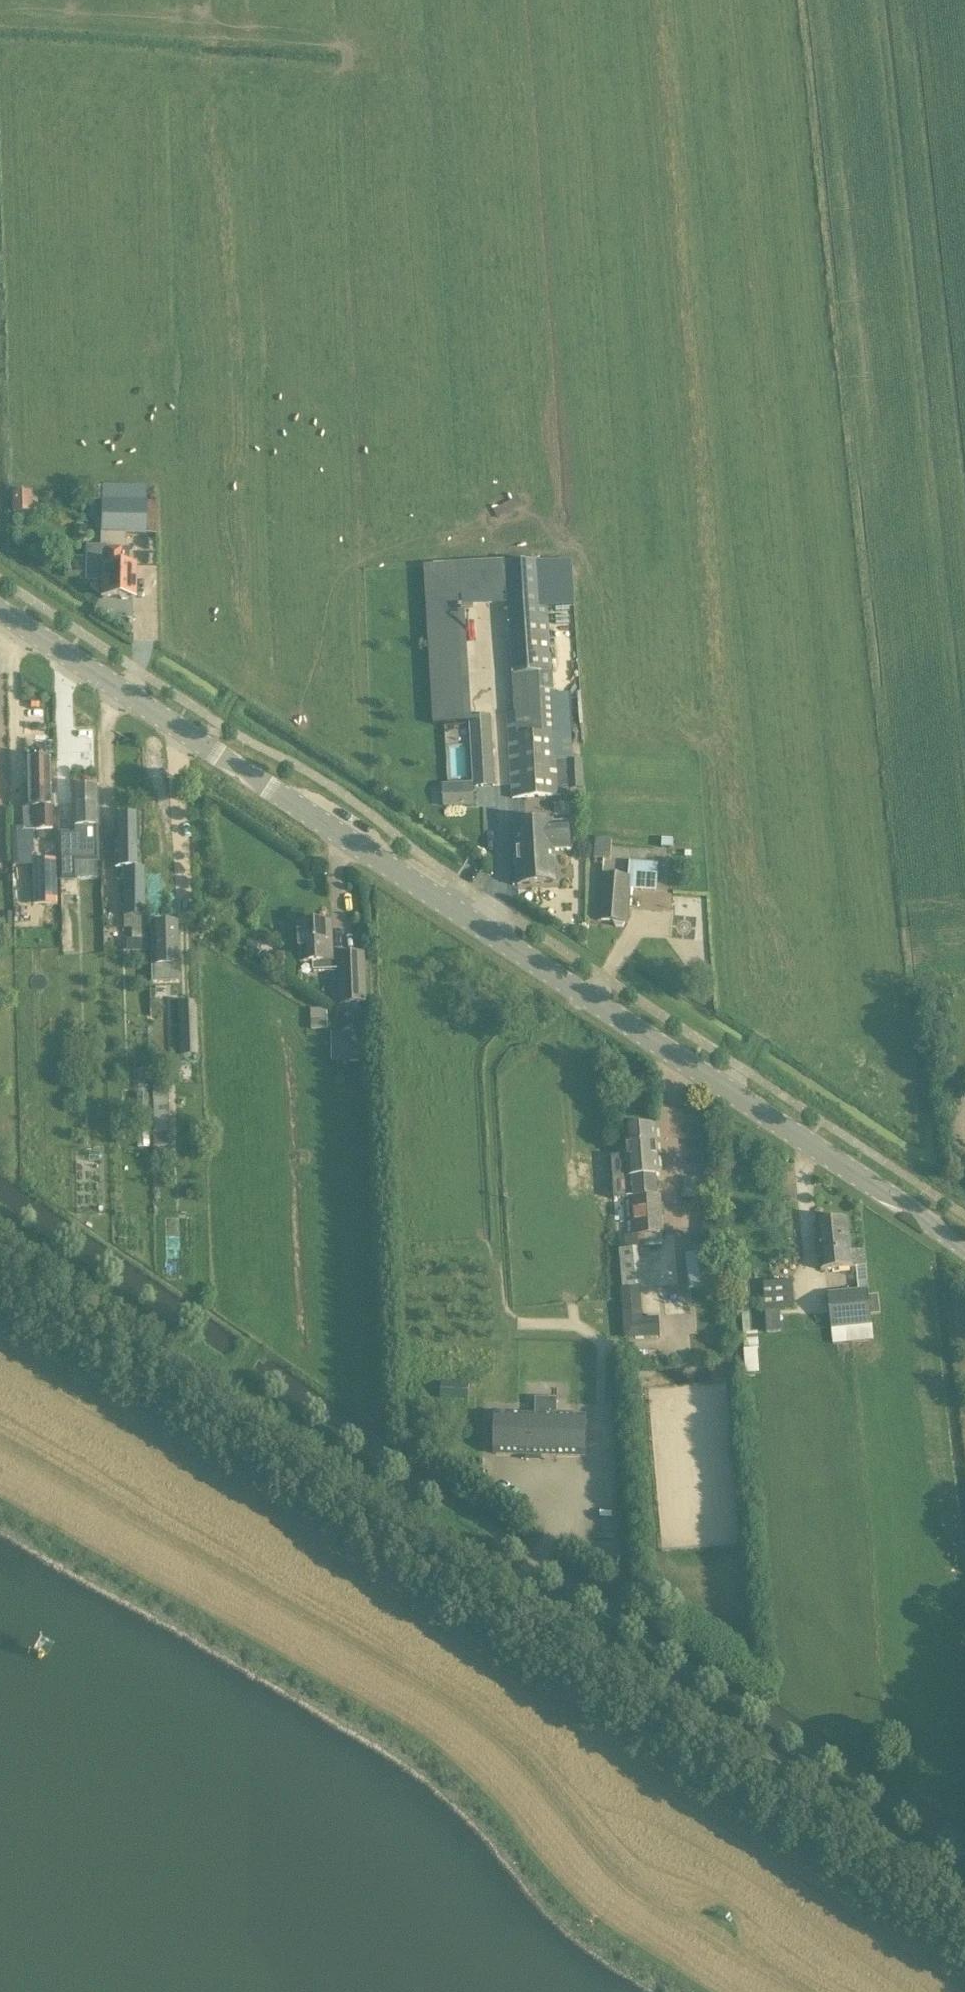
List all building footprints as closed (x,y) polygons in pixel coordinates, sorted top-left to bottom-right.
[(36,511),(36,490),(14,491),(15,511),(36,511)] [(145,535),(145,499),(103,498),(103,534),(104,534),(104,550),(87,550),(87,580),(102,580),(101,597),(132,599),(133,564),(129,564),(129,549),(120,549),(120,534),(145,535)] [(475,719),(468,602),(509,600),(508,566),(435,570),(443,721),(469,719),(473,788),(494,787),(490,717),(475,719)] [(533,735),(508,736),(511,799),(559,796),(555,735),(553,715),(545,591),(512,594),(510,594),(517,676),(529,676),(532,715),(533,735)] [(51,831),(50,805),(49,805),(48,759),(24,760),(25,794),(25,807),(35,806),(36,831),(51,831)] [(572,792),(583,791),(581,763),(570,763),(572,792)] [(448,802),(464,801),(463,784),(447,785),(448,802)] [(70,789),(71,828),(71,835),(94,835),(94,828),(95,828),(94,789),(70,789)] [(114,867),(121,867),(121,917),(130,917),(131,941),(144,941),(143,866),(137,866),(136,816),(113,817),(114,867)] [(554,852),(571,851),(569,823),(552,824),(552,821),(514,823),(518,887),(556,885),(554,852)] [(611,839),(594,838),(593,859),(610,860),(611,839)] [(56,893),(56,860),(29,861),(30,893),(56,893)] [(655,892),(657,864),(629,862),(627,878),(601,876),(597,921),(626,924),(629,890),(655,892)] [(313,973),(340,972),(339,961),(333,961),(331,923),(298,924),(299,964),(313,963),(313,973)] [(175,981),(175,972),(179,972),(179,964),(175,964),(174,924),(151,925),(152,965),(152,981),(175,981)] [(257,951),(259,943),(249,940),(246,947),(257,951)] [(339,961),(340,972),(341,1006),(367,1006),(365,956),(339,957),(339,961)] [(708,982),(708,970),(697,970),(697,982),(708,982)] [(179,1057),(197,1056),(195,1002),(176,1003),(179,1057)] [(311,1031),(328,1030),(327,1008),(310,1009),(311,1031)] [(351,1044),(351,1032),(331,1032),(331,1061),(359,1061),(359,1044),(351,1044)] [(167,1089),(151,1088),(153,1148),(167,1148),(167,1089)] [(137,1147),(147,1147),(147,1094),(135,1094),(135,1097),(135,1111),(136,1125),(136,1139),(137,1139),(137,1147)] [(628,1237),(629,1248),(662,1245),(661,1235),(664,1235),(661,1195),(659,1195),(658,1174),(655,1126),(624,1128),(625,1155),(610,1156),(612,1179),(634,1178),(635,1197),(624,1198),(627,1237),(628,1237)] [(815,1223),(821,1271),(852,1268),(847,1220),(815,1223)] [(867,1288),(865,1265),(855,1266),(858,1289),(827,1292),(831,1329),(833,1345),(873,1341),(871,1325),(867,1288)] [(745,1375),(755,1375),(753,1350),(751,1351),(745,1270),(738,1271),(744,1351),(743,1351),(745,1375)] [(792,1281),(762,1283),(764,1312),(794,1309),(792,1281)] [(640,1289),(619,1291),(623,1340),(660,1337),(659,1317),(642,1319),(640,1289)] [(439,1413),(439,1414),(467,1415),(468,1401),(469,1401),(470,1384),(439,1383),(439,1384),(426,1383),(425,1411),(439,1413)] [(583,1416),(493,1420),(495,1459),(586,1456),(583,1416)]
